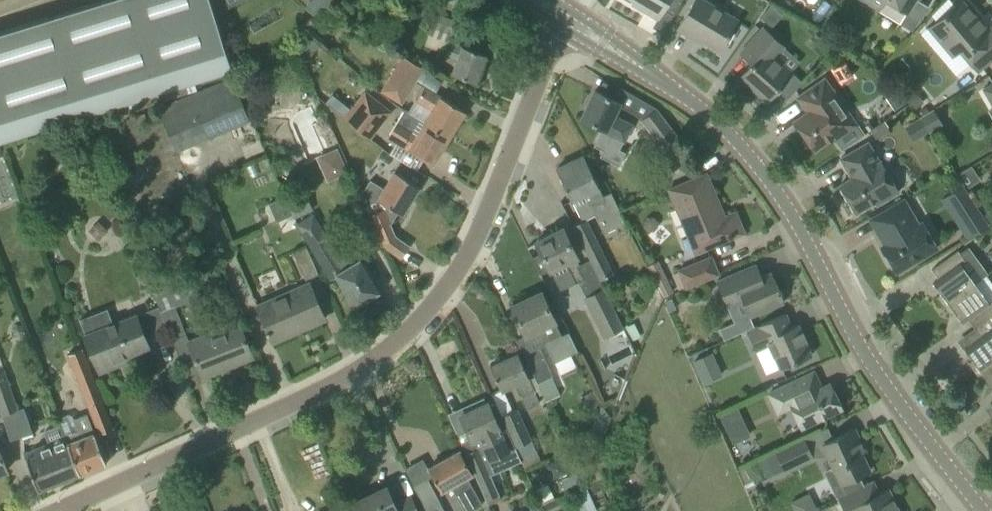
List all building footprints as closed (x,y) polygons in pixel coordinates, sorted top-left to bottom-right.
[(194,83),(232,72),(215,15),(210,0),(103,0),(0,32),(0,143),(152,96),(157,95),(194,83)] [(215,15),(243,0),(210,0),(215,15)] [(304,7),(312,14),(322,4),(324,6),(328,0),(311,0),(304,7)] [(632,3),(658,18),(663,9),(673,15),(682,0),(634,0),(632,3)] [(678,28),(697,39),(698,37),(719,50),(738,19),(707,0),(695,0),(678,28)] [(879,10),(885,0),(906,13),(900,22),(913,30),(920,17),(922,18),(929,7),(918,0),(863,0),(879,10)] [(959,52),(976,73),(991,60),(991,27),(991,26),(987,29),(962,0),(961,0),(927,29),(952,58),(959,52)] [(486,54),(448,41),(456,21),(437,14),(424,45),(443,53),(442,55),(455,59),(450,72),(475,82),(486,54)] [(826,20),(819,30),(831,36),(836,26),(826,20)] [(794,72),(776,56),(785,46),(764,27),(740,53),(752,63),(740,77),(767,101),(777,90),(787,98),(802,82),(793,73),(794,72)] [(396,64),(385,82),(407,96),(424,68),(394,51),(388,60),(396,64)] [(807,112),(794,120),(815,150),(833,138),(841,150),(864,134),(856,123),(842,104),(824,78),(797,97),(807,112)] [(158,109),(175,151),(250,121),(233,79),(158,109)] [(991,108),(991,84),(981,90),(991,108)] [(414,101),(408,111),(423,121),(449,137),(465,111),(424,86),(414,101)] [(884,96),(894,110),(905,103),(895,89),(884,96)] [(342,101),(334,111),(364,134),(386,107),(364,90),(350,107),(342,101)] [(613,117),(620,102),(595,90),(581,118),(618,135),(625,123),(613,117)] [(914,92),(906,99),(915,109),(923,102),(914,92)] [(656,108),(640,120),(641,121),(648,130),(652,136),(663,151),(659,155),(672,172),(688,159),(677,143),(680,141),(656,108)] [(423,121),(408,111),(404,109),(387,136),(433,164),(449,137),(423,121)] [(919,118),(928,133),(942,124),(933,109),(919,118)] [(840,185),(856,213),(875,201),(877,205),(899,192),(880,159),(879,159),(869,142),(840,159),(851,178),(840,185)] [(626,223),(611,192),(603,196),(599,187),(584,155),(556,168),(571,200),(585,194),(604,233),(626,223)] [(402,214),(419,186),(393,170),(382,187),(370,180),(364,189),(359,191),(383,247),(401,259),(410,245),(395,235),(391,224),(398,212),(402,214)] [(680,240),(687,254),(692,252),(693,253),(743,232),(735,212),(721,218),(716,207),(719,206),(705,174),(667,190),(686,237),(680,240)] [(940,199),(966,240),(989,225),(962,185),(940,199)] [(272,201),(276,215),(290,211),(286,196),(272,201)] [(886,245),(881,248),(895,272),(938,247),(922,221),(919,223),(905,200),(872,219),(886,245)] [(991,227),(991,226),(991,209),(983,215),(991,227)] [(297,223),(320,262),(330,279),(336,275),(354,305),(380,289),(361,257),(346,267),(313,213),(297,223)] [(572,226),(589,260),(600,281),(613,274),(586,219),(572,226)] [(600,281),(589,260),(578,265),(576,260),(578,259),(563,228),(536,241),(551,272),(565,265),(574,283),(578,281),(585,296),(582,297),(602,338),(623,328),(600,281)] [(293,253),(305,280),(318,274),(306,247),(293,253)] [(937,296),(943,305),(975,283),(974,283),(983,276),(969,257),(964,260),(957,250),(931,269),(938,279),(933,283),(941,293),(937,296)] [(676,269),(684,289),(719,275),(711,255),(676,269)] [(647,266),(662,297),(673,292),(657,260),(647,266)] [(738,272),(716,282),(726,307),(733,322),(719,328),(724,340),(753,327),(749,317),(765,310),(784,302),(781,295),(782,294),(780,290),(779,291),(771,272),(761,276),(756,264),(738,272)] [(153,293),(172,340),(185,334),(175,307),(203,295),(196,277),(153,293)] [(256,304),(264,323),(272,341),(325,319),(308,281),(256,304)] [(974,328),(991,314),(991,299),(988,302),(975,283),(943,305),(950,315),(954,312),(962,322),(967,319),(974,328)] [(561,335),(549,310),(541,292),(512,306),(531,345),(543,339),(554,362),(578,351),(568,332),(561,335)] [(676,293),(664,298),(669,310),(676,307),(679,301),(676,293)] [(84,333),(99,372),(116,366),(114,360),(149,346),(136,313),(84,333)] [(768,347),(779,369),(812,355),(798,324),(792,327),(786,314),(746,331),(755,352),(768,347)] [(991,359),(991,314),(974,328),(981,337),(964,349),(972,359),(968,362),(975,372),(991,359)] [(187,340),(202,377),(252,357),(238,320),(187,340)] [(553,376),(539,347),(524,354),(543,394),(558,387),(553,376)] [(67,354),(98,433),(113,427),(82,348),(67,354)] [(704,382),(721,375),(711,352),(694,360),(704,382)] [(518,353),(490,365),(498,383),(502,391),(515,385),(519,395),(534,389),(529,377),(519,356),(518,353)] [(975,372),(982,381),(986,378),(991,386),(991,359),(975,372)] [(1,415),(18,409),(4,369),(3,369),(0,360),(0,414),(1,415)] [(790,408),(799,428),(842,408),(830,384),(821,388),(813,372),(766,394),(776,415),(790,408)] [(473,409),(460,415),(466,427),(472,442),(475,441),(478,448),(484,461),(489,471),(494,469),(519,458),(514,448),(514,447),(501,419),(500,416),(494,403),(489,405),(487,402),(486,403),(484,398),(471,404),(473,409)] [(584,441),(599,447),(611,418),(602,408),(597,406),(584,441)] [(736,406),(719,415),(725,426),(742,418),(736,406)] [(517,409),(500,416),(501,419),(514,447),(531,440),(517,409)] [(60,424),(64,435),(79,474),(106,463),(94,431),(93,431),(86,414),(74,418),(69,414),(61,417),(60,424)] [(466,427),(456,432),(466,453),(486,500),(488,505),(501,499),(499,494),(489,471),(484,461),(482,456),(478,448),(475,441),(472,442),(466,427)] [(827,441),(820,444),(825,455),(831,467),(824,470),(837,498),(863,485),(859,476),(870,470),(863,454),(866,452),(855,428),(836,437),(827,441)] [(79,474),(64,435),(33,448),(35,454),(26,458),(38,490),(79,474)] [(764,457),(772,475),(783,470),(783,471),(813,457),(804,438),(774,452),(764,457)] [(473,474),(459,450),(428,468),(442,492),(451,487),(464,510),(470,510),(482,504),(467,477),(473,474)] [(428,510),(446,510),(427,478),(414,486),(428,510)] [(843,510),(899,510),(889,489),(879,493),(873,481),(863,485),(837,498),(843,510)] [(546,510),(561,510),(573,506),(567,494),(555,499),(548,484),(535,490),(546,510)] [(355,510),(417,510),(411,498),(395,505),(386,487),(366,496),(364,492),(351,498),(353,503),(351,503),(355,510)] [(528,510),(544,510),(540,502),(530,507),(528,510)]
